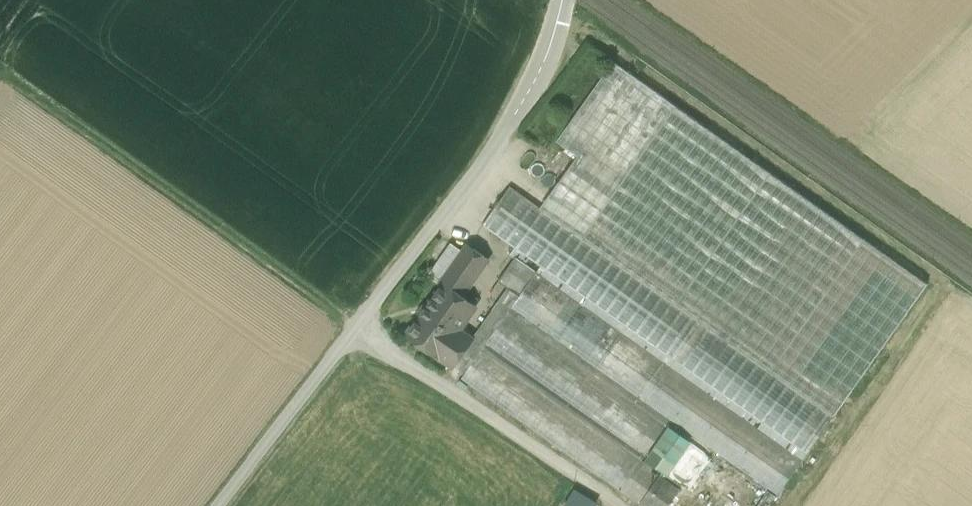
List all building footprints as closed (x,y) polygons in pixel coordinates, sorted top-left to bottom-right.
[(929,286),(615,62),(558,141),(579,156),(542,209),(510,186),(482,225),(521,253),(499,282),(509,289),(474,337),(478,340),(454,373),(641,505),(670,505),(682,489),(642,461),(671,420),(778,497),(929,286)] [(466,298),(492,261),(469,244),(403,336),(454,373),(478,340),(474,337),(465,331),(481,308),(466,298)] [(693,444),(671,429),(660,446),(681,461),(693,444)] [(557,505),(590,505),(593,501),(569,487),(557,505)]
